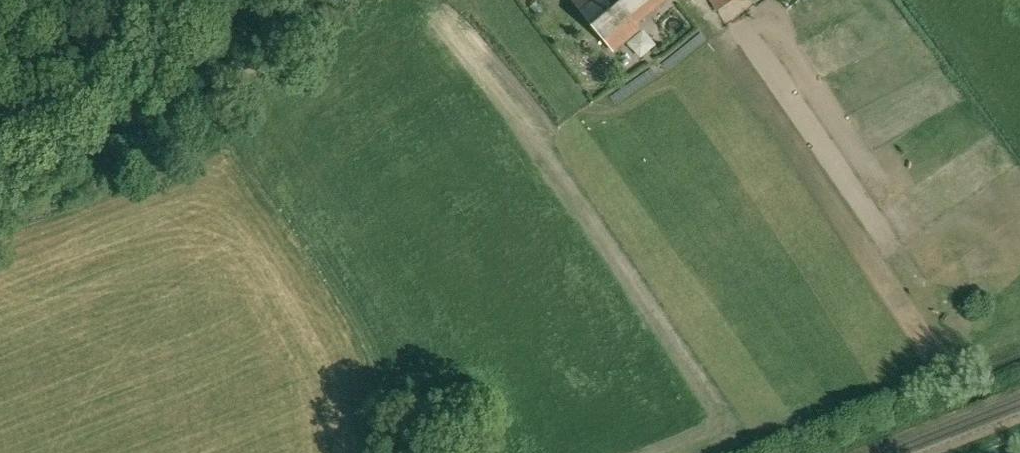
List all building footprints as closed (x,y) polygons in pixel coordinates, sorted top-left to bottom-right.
[(641,29),(636,23),(665,0),(573,0),(614,50),(641,29)] [(718,8),(732,0),(713,0),(718,8)]
